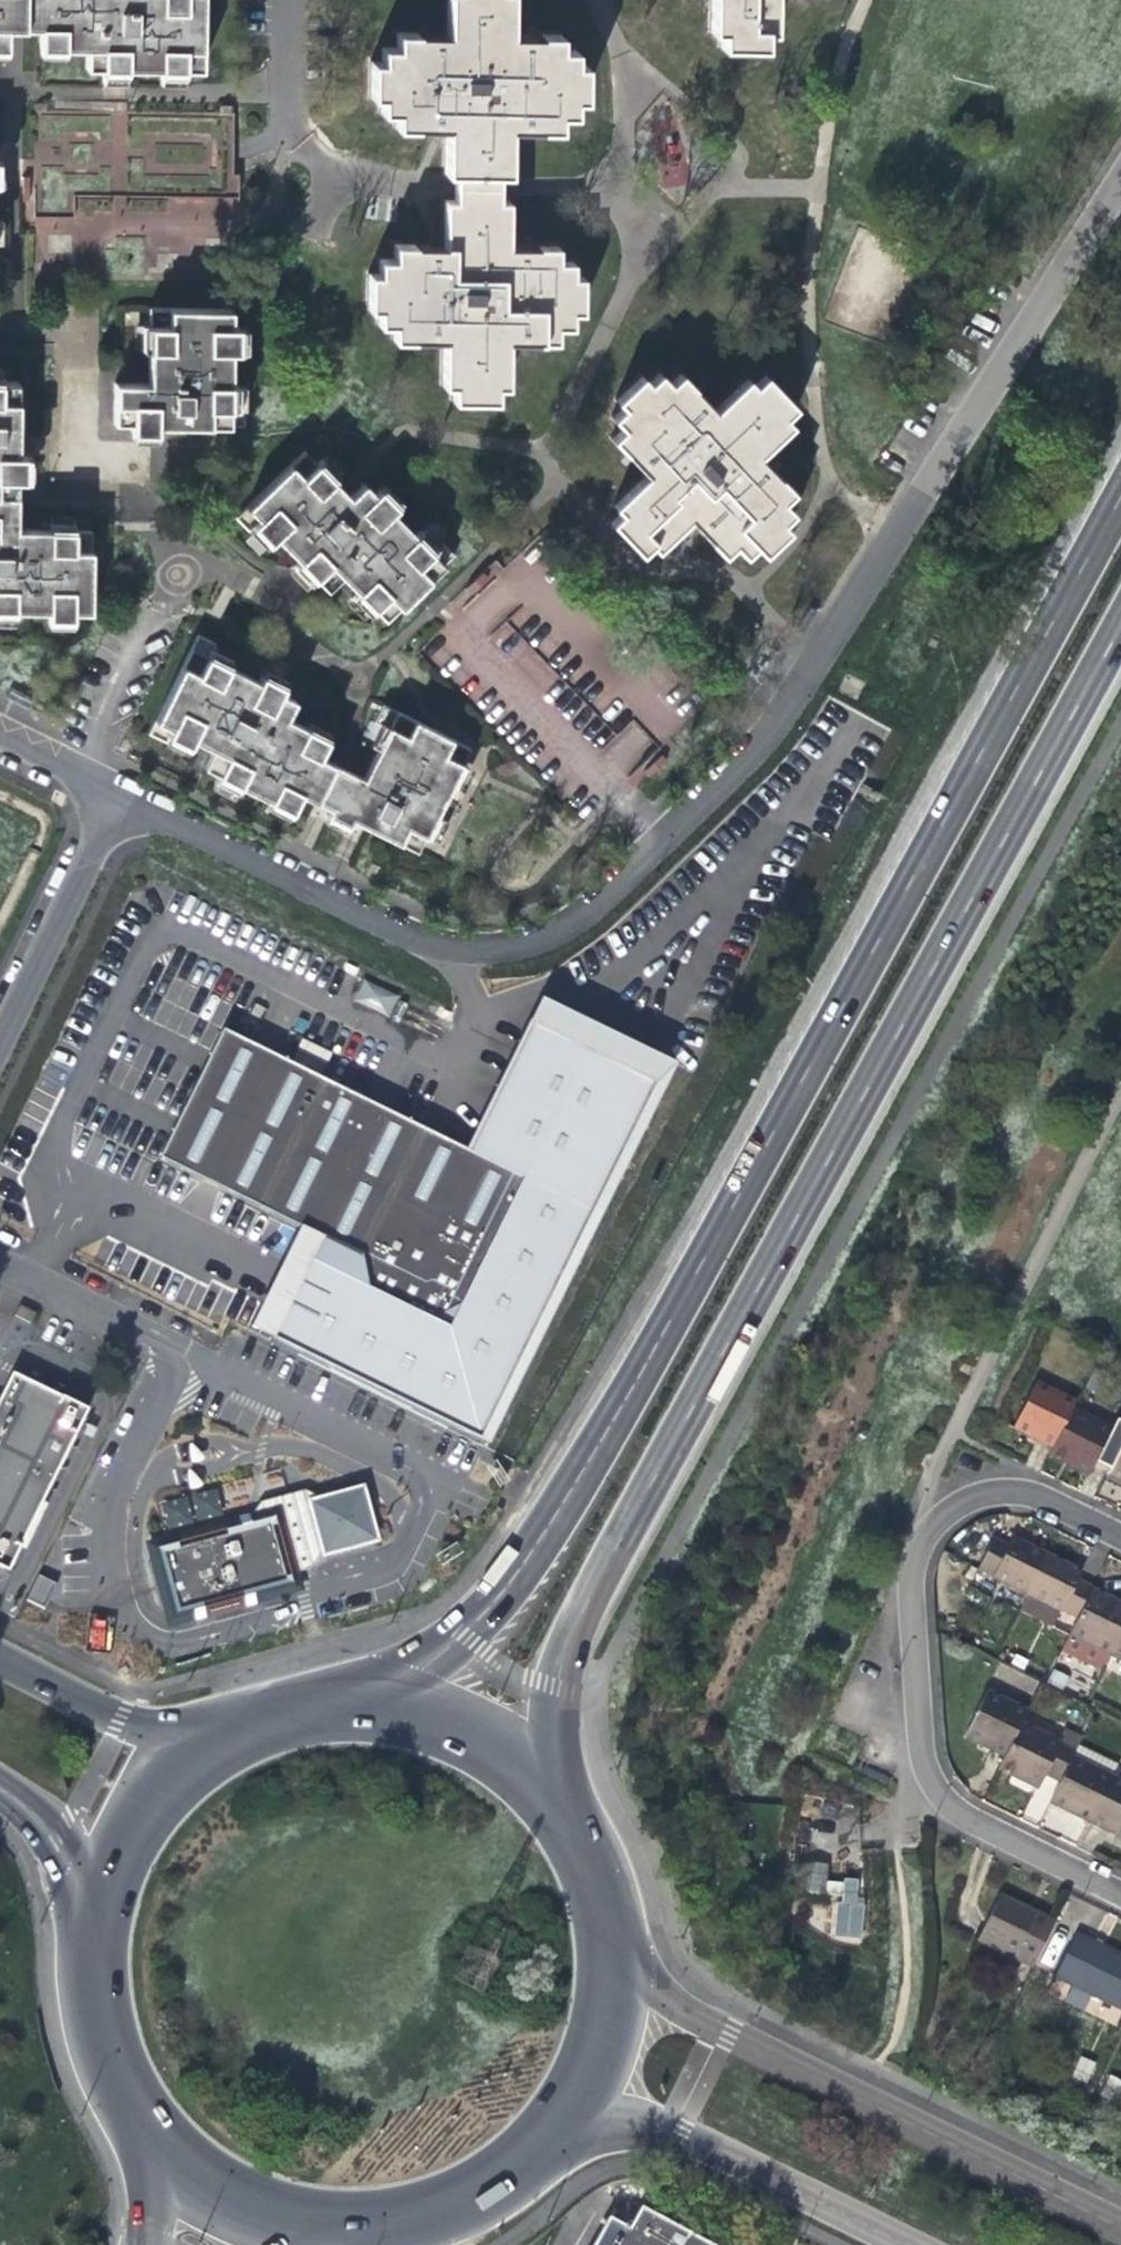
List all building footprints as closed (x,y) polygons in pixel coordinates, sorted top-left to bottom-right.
[(5,28),(21,28),(21,0),(6,0),(5,28)] [(202,0),(21,0),(21,28),(39,29),(39,49),(85,49),(85,69),(101,69),(101,76),(126,76),(126,69),(159,70),(159,77),(183,77),(183,70),(201,70),(202,0)] [(509,0),(446,0),(446,32),(396,32),(396,47),(380,47),(380,63),(370,62),(370,96),(379,96),(379,111),(395,111),(395,125),(444,126),(453,126),(453,139),(444,139),(444,172),(454,172),(496,173),(507,173),(507,127),(557,127),(557,113),(573,113),(573,99),(583,99),(583,65),(574,65),(574,50),(558,49),(558,34),(509,33),(509,0)] [(709,33),(720,33),(720,48),(762,48),(762,34),(773,34),(773,0),(710,0),(709,33)] [(106,163),(127,163),(125,103),(103,103),(106,163)] [(146,252),(243,245),(233,110),(195,113),(197,147),(204,146),(205,168),(220,167),(222,190),(73,201),(74,215),(37,218),(38,237),(71,234),(72,246),(145,241),(146,252)] [(453,126),(444,126),(444,139),(453,139),(453,126)] [(664,160),(665,184),(685,183),(684,159),(664,160)] [(496,173),(454,172),(454,201),(496,201),(496,173)] [(580,311),(580,277),(571,277),(571,263),(556,262),(556,248),(506,247),(507,201),(496,201),(454,201),(443,201),(443,231),(469,231),(469,247),(443,247),(393,246),(393,260),(377,260),(377,275),(368,274),(367,308),(377,308),(377,324),(392,324),(392,340),(442,340),(441,386),(452,386),(451,401),(494,401),(494,387),(504,387),(505,341),(555,342),(555,326),(570,326),(571,311),(580,311)] [(469,231),(443,231),(443,247),(469,247),(469,231)] [(236,407),(236,385),(229,385),(229,352),(236,352),(237,328),(230,328),(230,310),(148,309),(148,326),(141,326),(140,350),(147,351),(147,384),(114,383),(113,425),(130,426),(130,433),(155,433),(155,426),(243,427),(243,407),(236,407)] [(640,378),(616,401),(623,407),(612,417),(623,428),(613,438),(647,474),(614,505),(621,513),(650,543),(657,551),(679,530),(661,511),(672,501),(690,519),(724,555),(734,545),(745,556),(755,546),(762,553),(786,530),(780,523),(791,513),(780,502),(791,491),(757,455),(790,424),(783,416),(793,406),(764,376),(754,386),(747,378),(714,410),(680,374),(669,385),(658,374),(647,384),(640,378)] [(17,382),(0,382),(0,375),(0,480),(16,480),(23,480),(23,456),(16,456),(17,382)] [(435,549),(420,533),(414,538),(391,513),(396,508),(379,490),(374,495),(363,484),(349,497),(334,482),(340,477),(322,458),(317,463),(305,451),(235,518),(249,533),(254,528),(269,544),(275,539),(298,562),(304,556),(322,574),(315,580),(326,592),(340,579),(355,594),(350,599),(367,617),(372,612),(385,625),(454,558),(440,544),(435,549)] [(0,480),(0,495),(16,496),(16,480),(0,480)] [(91,531),(73,531),(73,523),(49,523),(49,530),(15,530),(16,496),(0,495),(0,619),(15,619),(15,612),(47,612),(47,619),(72,620),(72,612),(90,613),(91,531)] [(672,501),(661,511),(679,530),(690,519),(672,501)] [(610,523),(640,553),(650,543),(621,513),(610,523)] [(298,562),(292,567),(310,585),(315,580),(322,574),(304,556),(298,562)] [(327,738),(284,717),(293,700),(280,693),(275,701),(253,690),(257,682),(228,667),(231,661),(211,650),(214,644),(197,635),(147,735),(164,744),(168,737),(188,747),(191,741),(211,751),(203,769),(216,776),(213,782),(235,793),(238,787),(290,812),(299,794),(316,803),(335,765),(318,757),(327,738)] [(257,682),(253,690),(275,701),(280,693),(283,686),(260,675),(257,682)] [(458,788),(468,767),(461,764),(469,748),(383,705),(374,722),(381,726),(370,746),(377,749),(362,779),(348,772),(329,809),(326,816),(349,827),(352,821),(417,853),(425,837),(438,844),(464,791),(458,788)] [(605,749),(642,783),(668,755),(630,721),(605,749)] [(329,809),(348,772),(335,765),(316,803),(329,809)] [(363,980),(354,1001),(389,1017),(398,996),(363,980)] [(528,1031),(653,1094),(646,1108),(651,1111),(668,1077),(538,1012),(528,1031)] [(528,1031),(521,1046),(646,1108),(653,1094),(528,1031)] [(318,1246),(267,1347),(474,1451),(646,1108),(521,1046),(464,1160),(221,1038),(157,1166),(298,1236),(318,1246)] [(301,1039),(294,1061),(323,1071),(331,1050),(301,1039)] [(651,1111),(646,1108),(474,1451),(479,1453),(651,1111)] [(318,1246),(298,1236),(247,1337),(267,1347),(318,1246)] [(5,1315),(23,1324),(28,1314),(10,1305),(5,1315)] [(7,1376),(0,1391),(0,1575),(2,1576),(15,1550),(37,1506),(83,1414),(7,1376)] [(1014,1426),(1052,1446),(1071,1408),(1074,1401),(1035,1382),(1014,1426)] [(1110,1467),(1120,1445),(1120,1425),(1114,1421),(1111,1428),(1071,1408),(1052,1446),(1048,1454),(1088,1474),(1095,1460),(1110,1467)] [(86,1442),(91,1433),(80,1428),(76,1437),(86,1442)] [(1120,1481),(1120,1445),(1110,1467),(1107,1474),(1120,1481)] [(322,1504),(320,1497),(309,1490),(266,1502),(261,1513),(261,1515),(263,1522),(178,1546),(179,1549),(160,1554),(163,1564),(156,1565),(154,1566),(166,1608),(167,1607),(174,1605),(176,1613),(195,1608),(196,1612),(300,1583),(298,1575),(304,1573),(315,1570),(329,1554),(330,1553),(335,1556),(377,1545),(381,1539),(369,1497),(362,1493),(322,1504)] [(37,1506),(15,1550),(20,1553),(42,1508),(37,1506)] [(261,1515),(150,1545),(156,1565),(163,1564),(160,1554),(179,1549),(178,1546),(263,1522),(261,1515)] [(972,1571),(1021,1595),(1041,1554),(1030,1549),(1007,1537),(1004,1545),(988,1537),(972,1571)] [(1057,1613),(1073,1620),(1088,1589),(1090,1586),(1074,1578),(1077,1572),(1064,1565),(1041,1554),(1021,1595),(1057,1613)] [(310,1593),(304,1573),(298,1575),(300,1583),(196,1612),(195,1608),(176,1613),(174,1605),(167,1607),(174,1631),(310,1593)] [(38,1613),(50,1588),(32,1579),(19,1604),(38,1613)] [(1106,1652),(1120,1621),(1120,1605),(1105,1598),(1088,1589),(1073,1620),(1059,1648),(1099,1667),(1106,1652)] [(1051,1624),(1057,1613),(1021,1595),(1016,1606),(1051,1624)] [(1106,1652),(1120,1660),(1120,1621),(1106,1652)] [(973,1743),(1000,1756),(1017,1721),(1022,1711),(982,1691),(959,1737),(973,1743)] [(1072,1748),(1017,1721),(1000,1756),(994,1767),(1023,1782),(1035,1787),(1040,1776),(1055,1783),(1067,1758),(1072,1748)] [(1111,1779),(1067,1758),(1055,1783),(1045,1802),(1065,1811),(1089,1823),(1111,1779)] [(1111,1779),(1089,1823),(1118,1838),(1120,1839),(1120,1784),(1111,1779)] [(816,1917),(819,1880),(792,1878),(789,1915),(816,1917)] [(832,1879),(832,1937),(862,1937),(863,1879),(832,1879)] [(1031,1968),(1052,1925),(1013,1905),(997,1897),(977,1942),(1031,1968)] [(1120,2012),(1120,1959),(1105,1951),(1075,1936),(1054,1979),(1120,2012)] [(1079,2056),(1072,2077),(1088,2082),(1095,2061),(1079,2056)] [(647,2189),(638,2205),(637,2204),(625,2226),(605,2215),(589,2244),(746,2244),(647,2189)]
